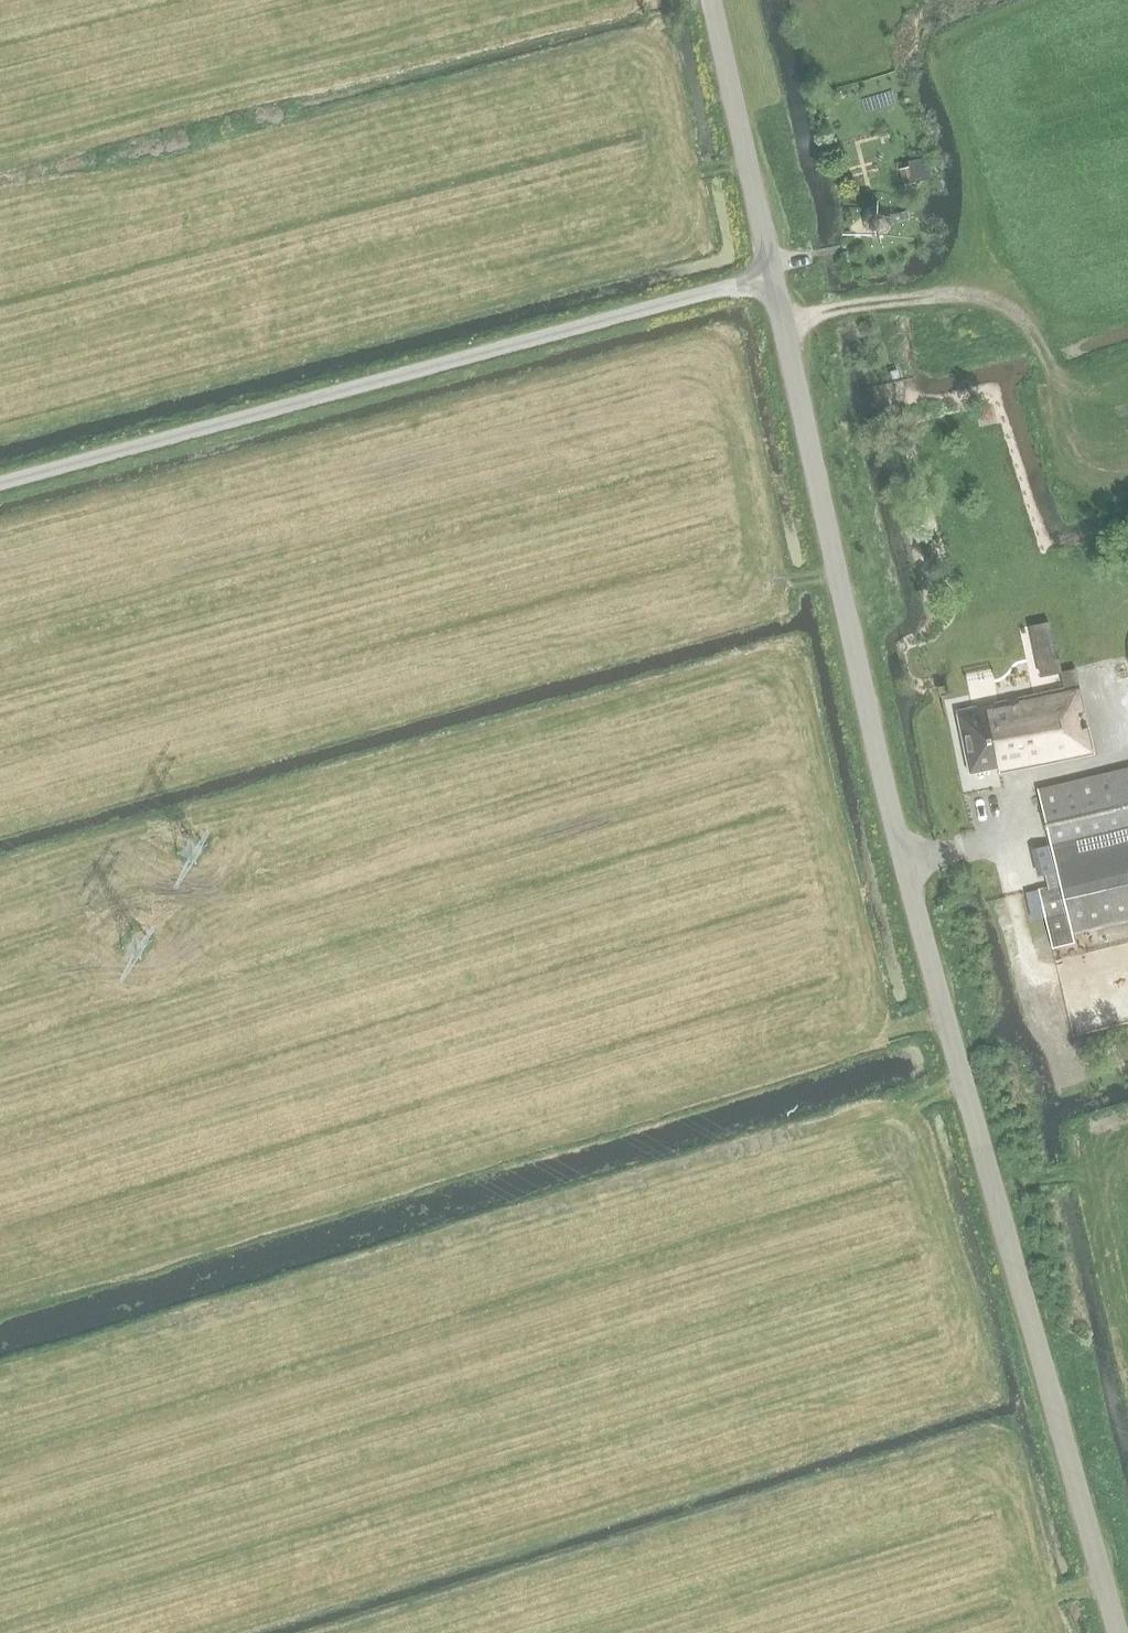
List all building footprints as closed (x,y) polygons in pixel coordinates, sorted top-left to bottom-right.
[(900,168),(905,184),(931,177),(925,156),(909,161),(910,165),(900,168)] [(871,211),(865,220),(867,230),(877,236),(885,234),(892,223),(909,221),(907,210),(890,215),(879,208),(871,211)] [(1042,676),(1061,672),(1062,672),(1059,658),(1056,659),(1048,622),(1031,625),(1042,676)] [(1061,672),(1064,688),(1079,685),(1075,669),(1062,672),(1061,672)] [(1072,687),(958,710),(970,772),(997,767),(999,773),(1093,753),(1083,706),(1076,707),(1072,687)] [(1038,789),(1060,885),(1039,890),(1044,911),(1066,907),(1071,932),(1127,919),(1127,769),(1038,789)]
